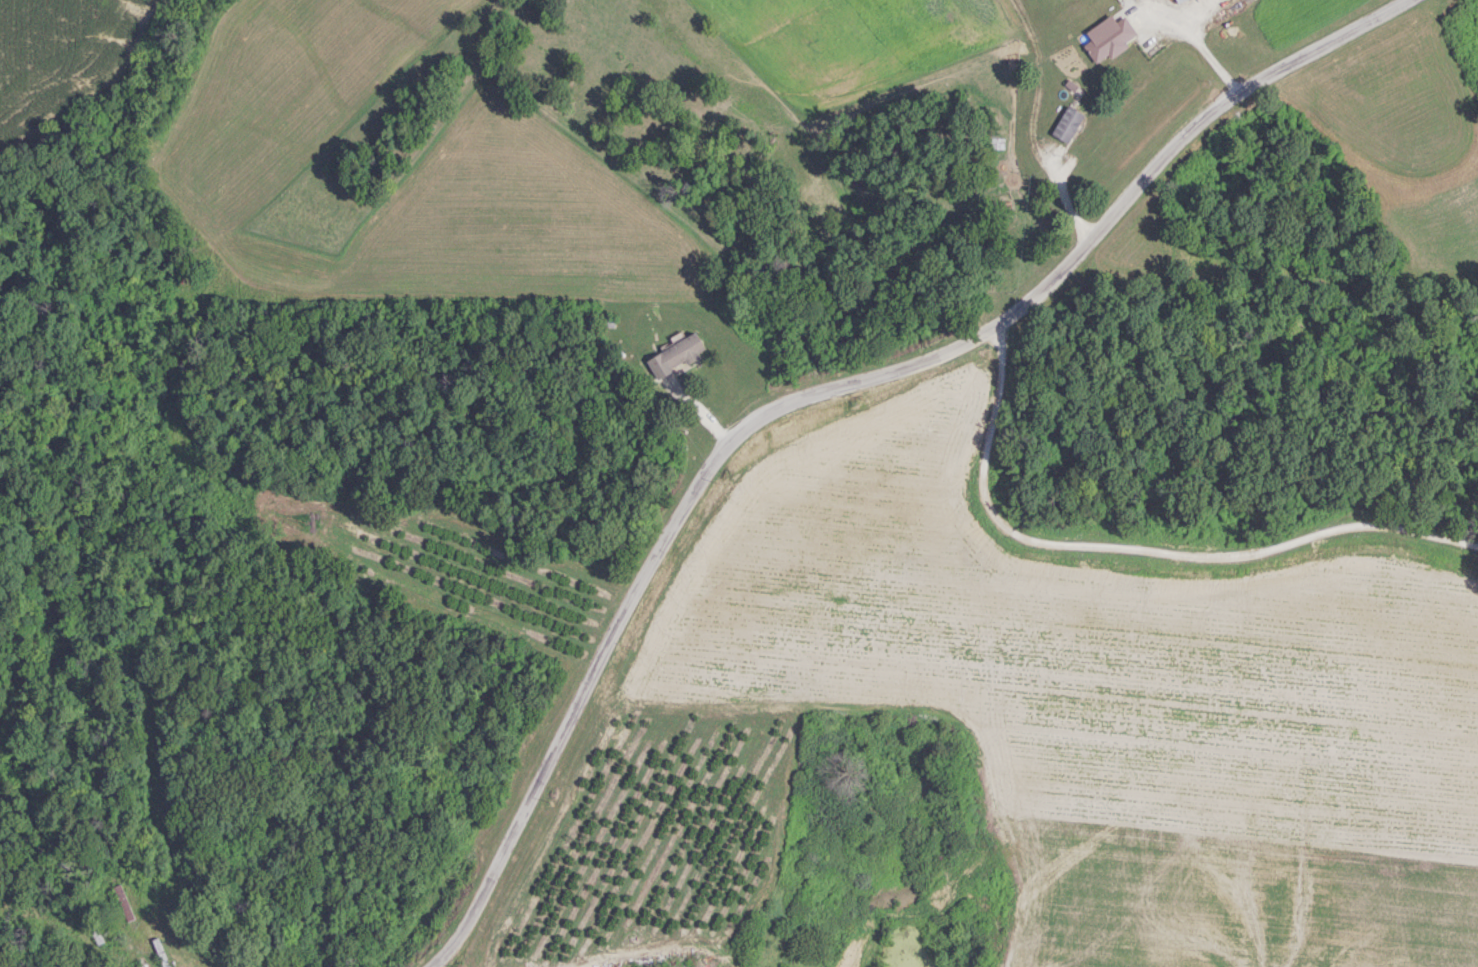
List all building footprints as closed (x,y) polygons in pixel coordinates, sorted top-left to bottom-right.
[(1118,20),(1114,13),(1087,30),(1092,38),(1084,43),(1096,62),(1139,36),(1126,15),(1118,20)] [(1052,131),(1068,141),(1086,113),(1070,103),(1052,131)] [(1012,214),(1011,203),(1001,204),(1002,214),(1012,214)] [(647,358),(658,378),(708,351),(697,331),(647,358)] [(114,886),(127,919),(134,916),(121,883),(114,886)]
